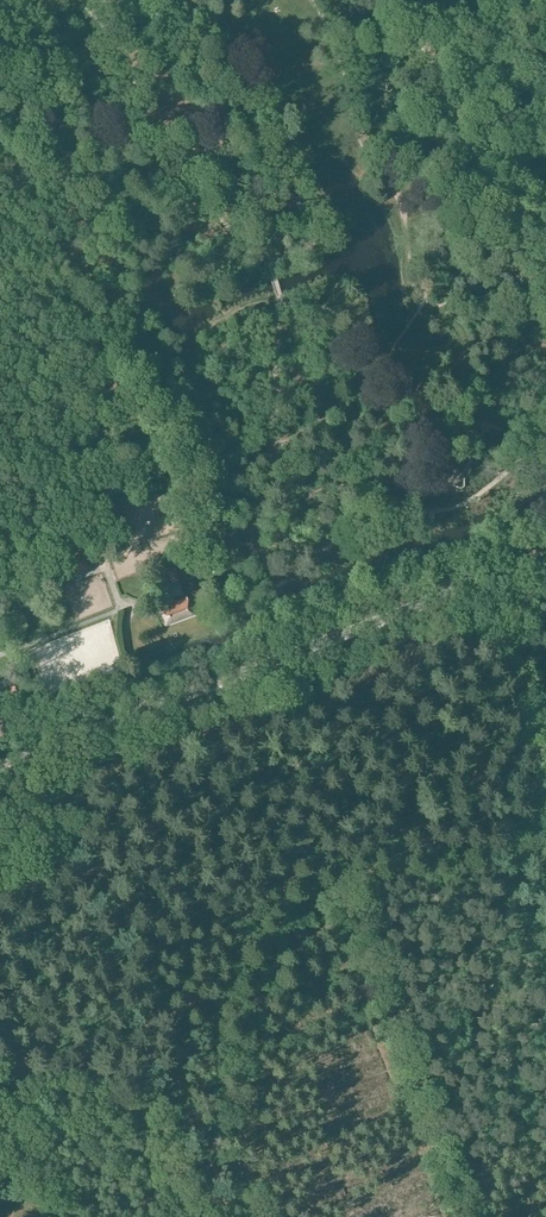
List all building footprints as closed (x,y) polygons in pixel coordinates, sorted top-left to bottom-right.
[(465,477),(455,485),(461,487),(465,485),(465,477)] [(73,555),(75,560),(59,566),(63,577),(88,568),(82,551),(73,555)] [(180,582),(176,569),(167,572),(172,585),(180,582)] [(167,626),(194,615),(187,597),(160,608),(167,626)] [(14,682),(0,687),(0,695),(0,696),(17,690),(14,682)]
